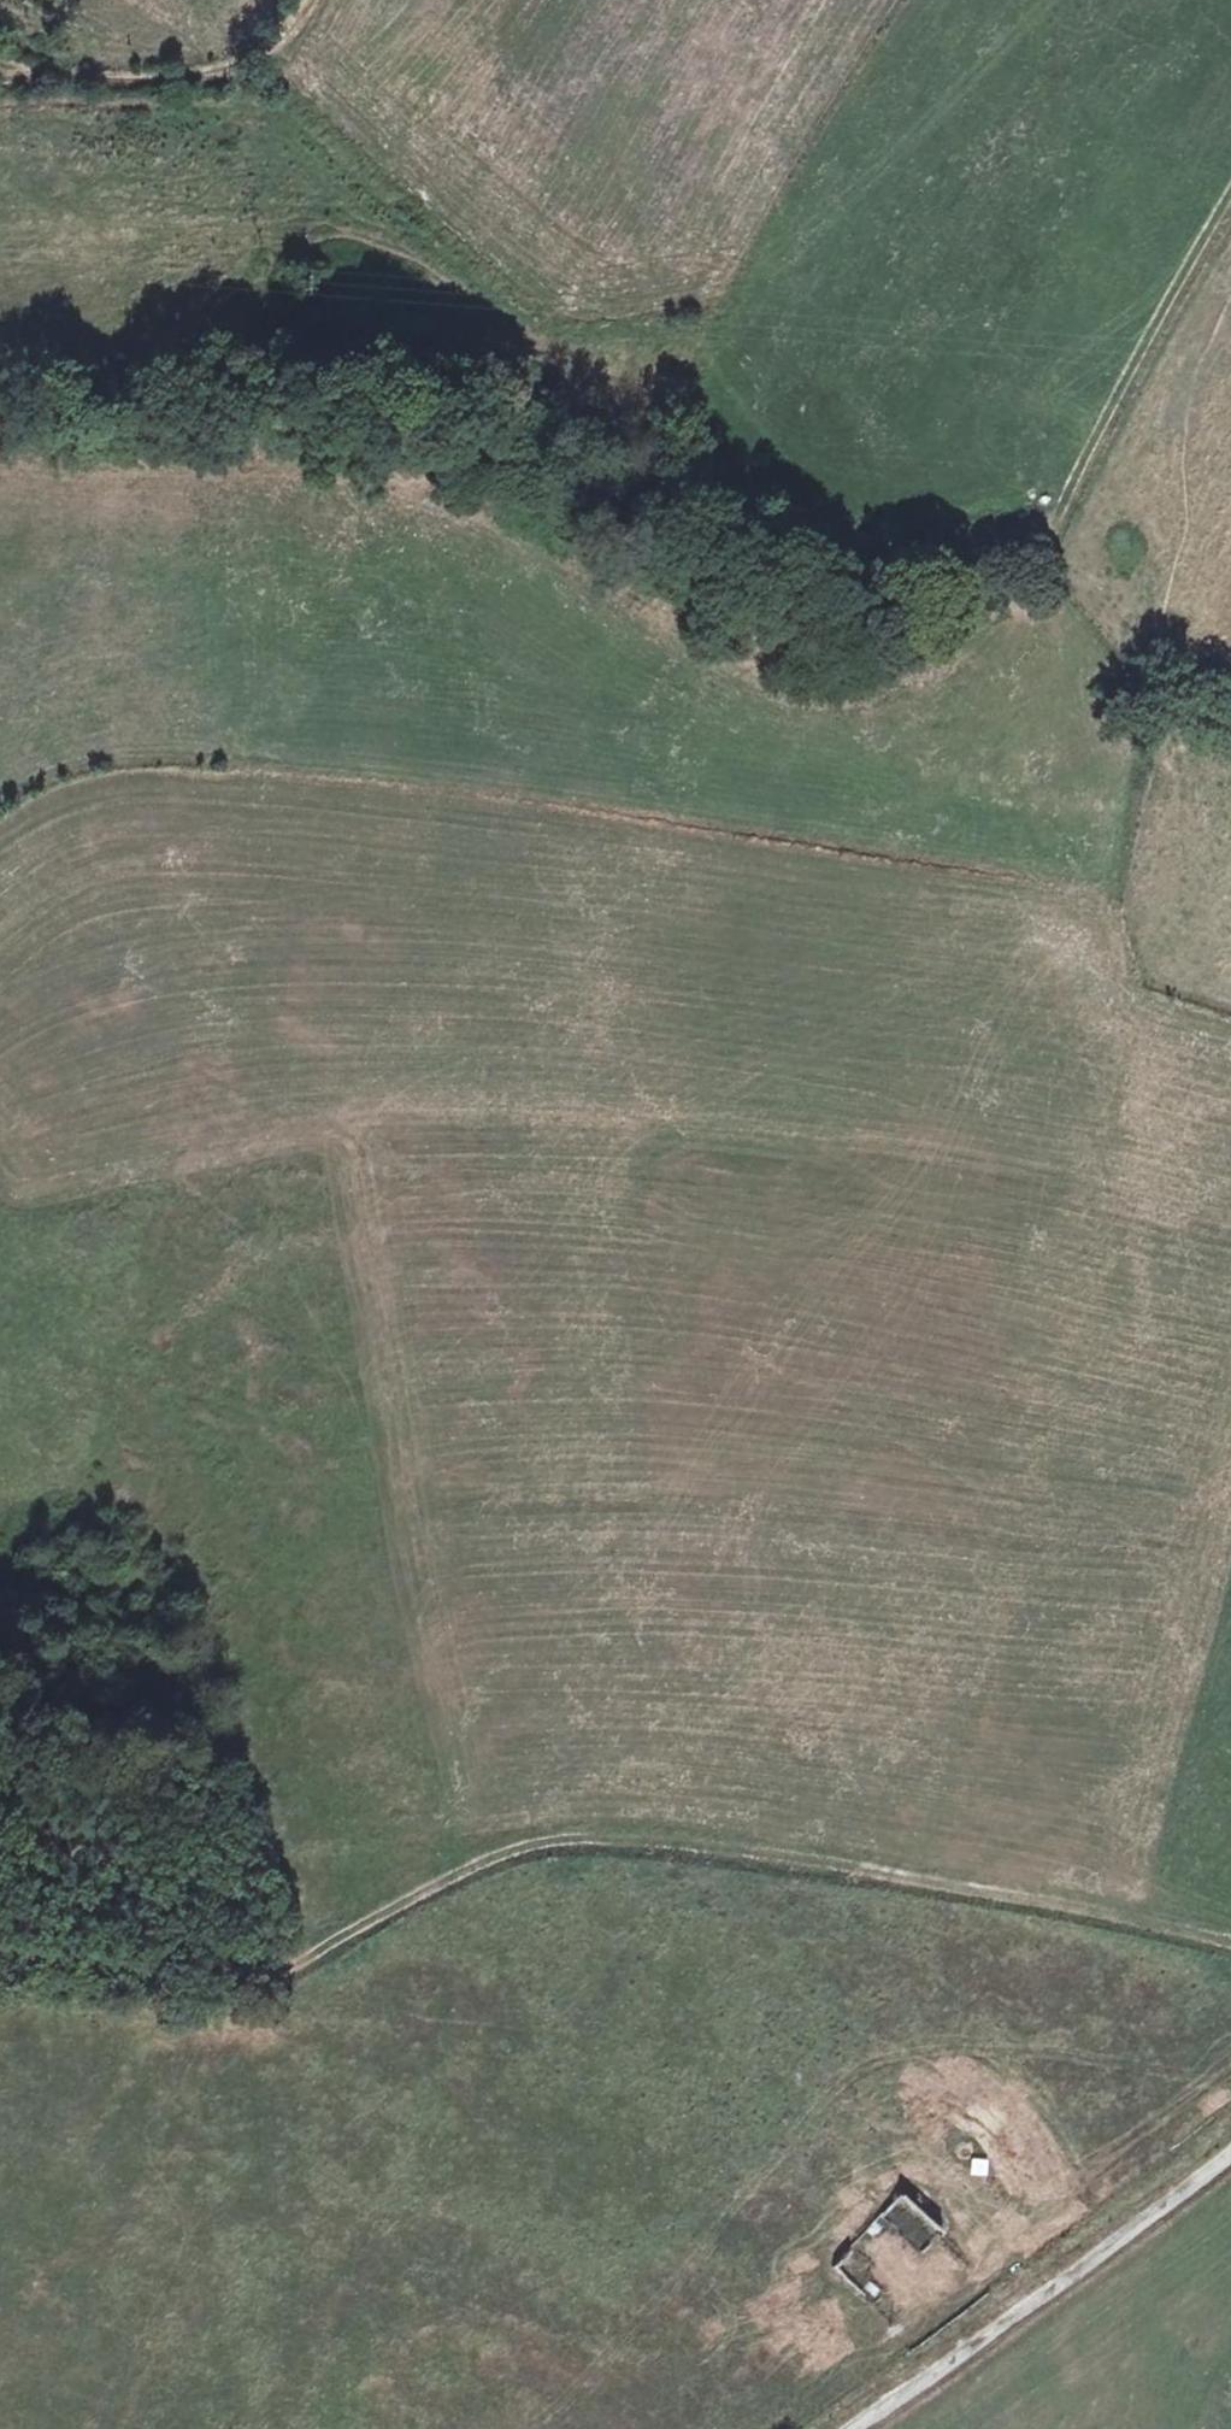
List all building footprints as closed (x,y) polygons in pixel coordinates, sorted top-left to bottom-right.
[(870,2313),(938,2223),(903,2188),(833,2276),(870,2313)]
